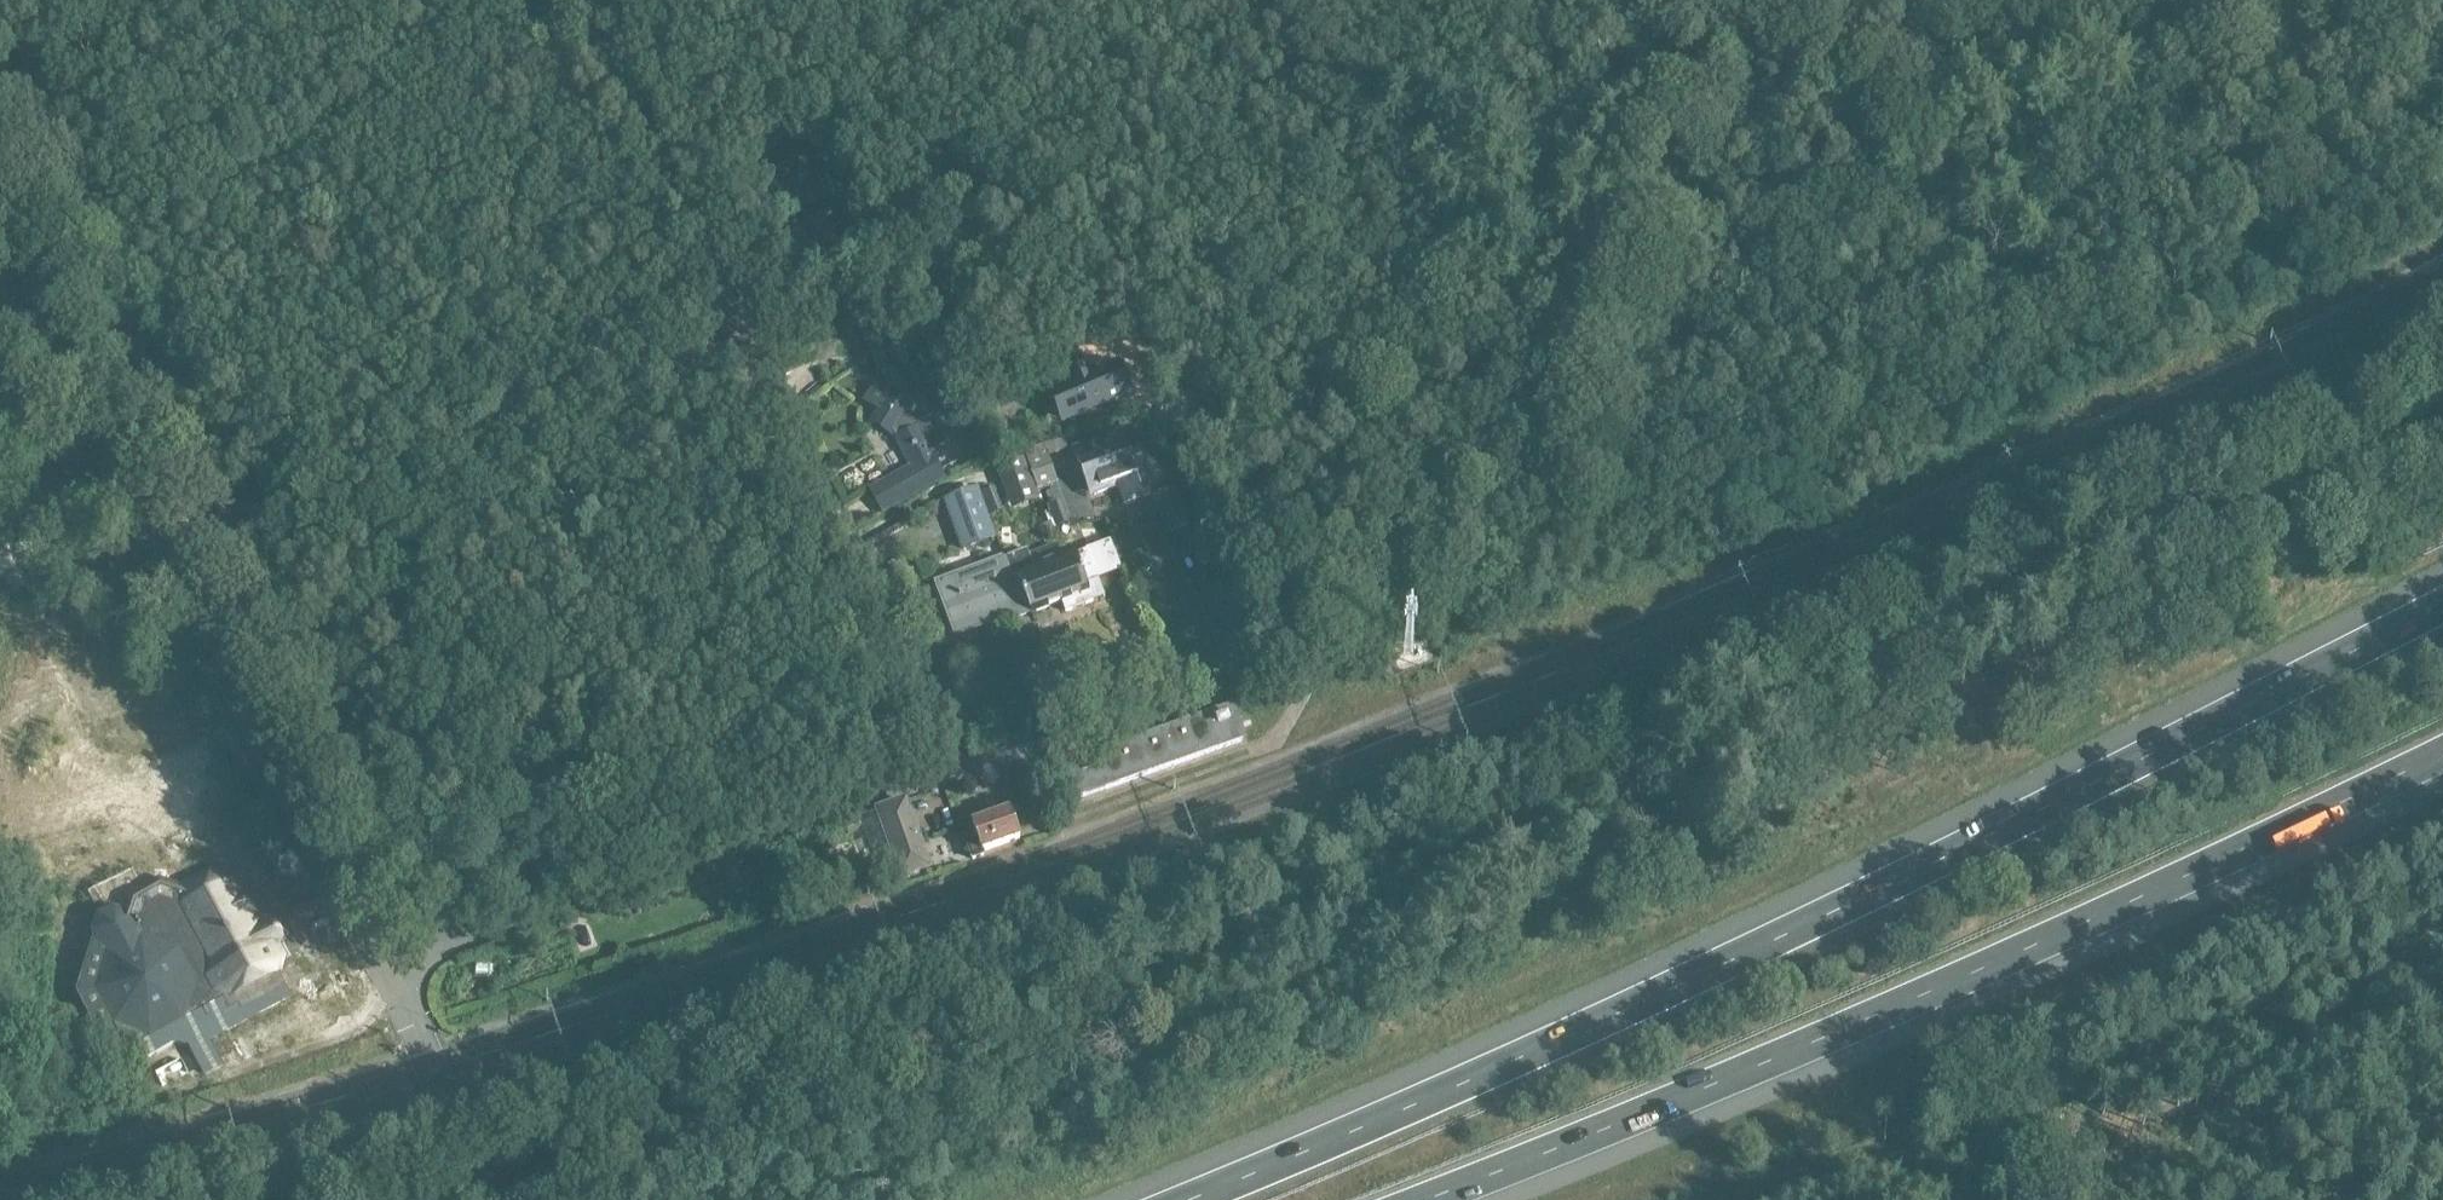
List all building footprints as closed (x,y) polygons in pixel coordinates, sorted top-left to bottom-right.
[(1066,400),(1057,404),(1066,424),(1119,402),(1106,372),(1088,380),(1085,370),(1066,378),(1070,387),(1062,390),(1066,400)] [(914,469),(871,492),(883,514),(945,479),(931,454),(947,444),(932,419),(923,425),(906,412),(911,405),(890,392),(872,421),(893,434),(894,433),(914,469)] [(1091,474),(1099,496),(1150,477),(1133,430),(1076,452),(1085,477),(1091,474)] [(1039,491),(1059,484),(1050,457),(1068,451),(1065,442),(1026,456),(1039,491)] [(996,471),(1012,512),(1040,501),(1024,460),(996,471)] [(943,502),(962,553),(996,541),(978,490),(943,502)] [(1194,524),(1177,491),(1159,501),(1177,534),(1194,524)] [(1053,529),(1030,538),(1037,557),(1060,548),(1053,529)] [(1029,550),(1006,559),(1014,580),(1019,578),(1032,613),(1046,607),(1062,602),(1066,613),(1105,598),(1099,581),(1123,572),(1111,542),(1073,557),(1065,560),(1037,571),(1031,555),(1029,550)] [(986,566),(938,585),(953,622),(958,636),(1011,615),(1013,621),(1032,613),(1019,578),(1014,580),(1006,559),(987,567),(986,566)] [(1260,674),(1263,682),(1272,679),(1269,671),(1260,674)] [(1080,800),(1246,742),(1234,709),(1069,767),(1080,800)] [(905,805),(879,815),(904,880),(930,870),(905,805)] [(985,854),(984,852),(1019,839),(1010,813),(974,826),(978,836),(966,841),(973,859),(985,854)] [(107,953),(96,992),(127,1051),(134,1066),(175,1045),(189,1047),(205,1078),(224,1068),(211,1043),(293,1000),(278,971),(281,959),(273,945),(275,938),(270,929),(264,927),(255,931),(229,882),(210,875),(187,887),(182,902),(152,891),(101,917),(96,932),(97,932),(107,953)]
